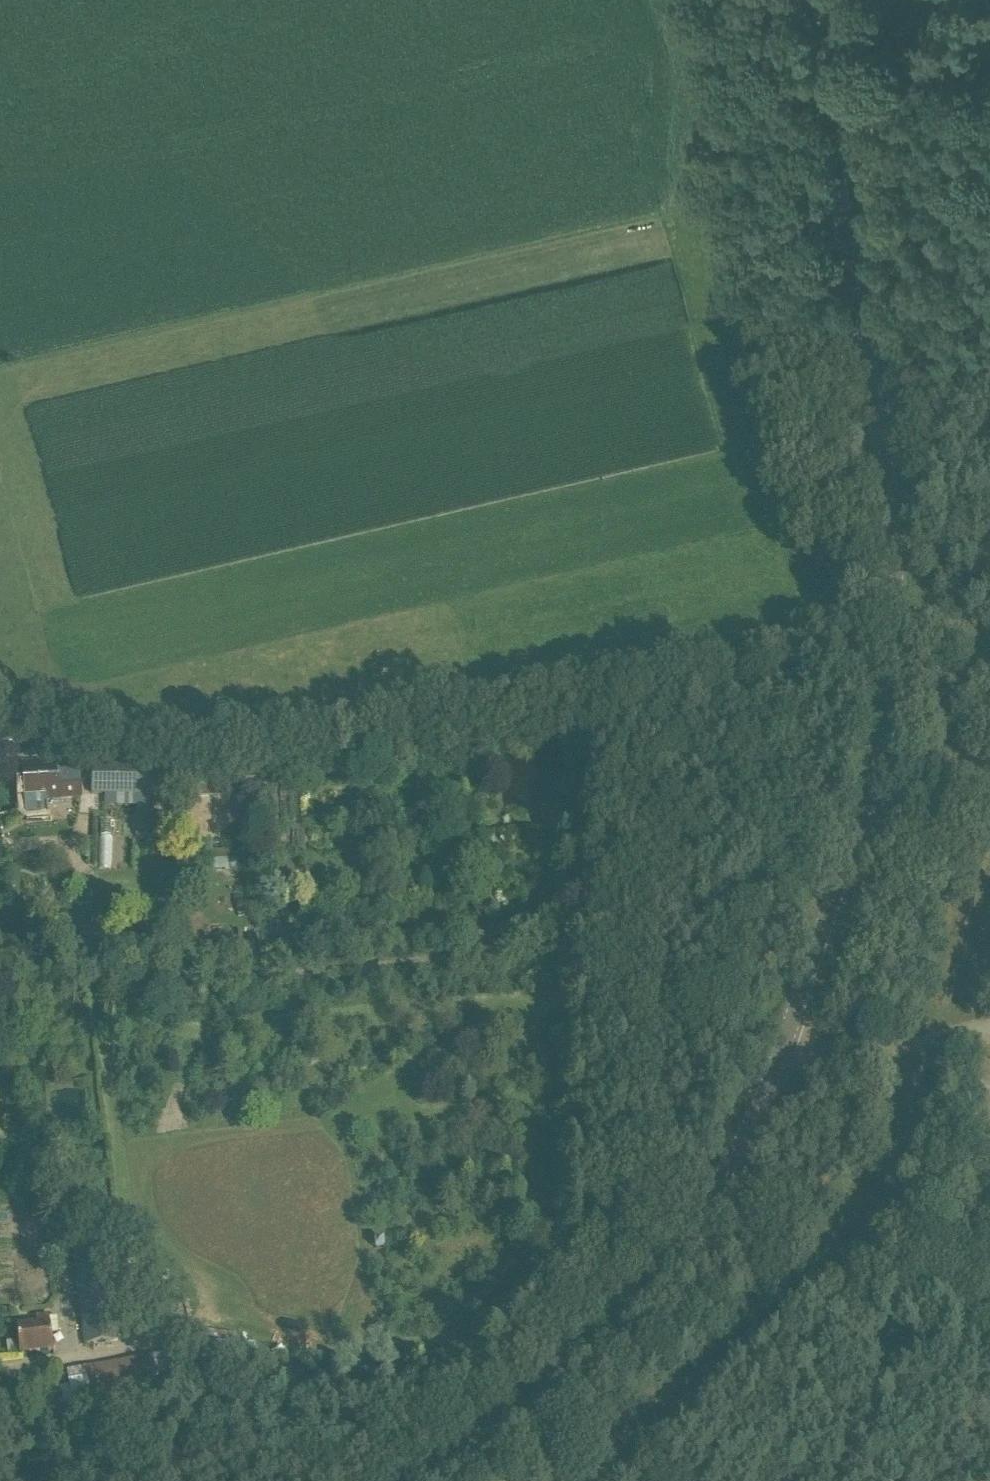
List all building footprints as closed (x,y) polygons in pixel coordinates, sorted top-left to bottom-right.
[(4,741),(3,746),(11,748),(13,738),(9,737),(11,726),(0,724),(0,740),(4,741)] [(46,737),(44,761),(48,761),(49,759),(64,764),(64,756),(92,761),(91,793),(103,793),(102,815),(148,815),(150,796),(197,798),(197,765),(142,763),(143,752),(77,739),(76,741),(46,737)] [(57,768),(23,770),(26,811),(46,810),(45,799),(80,797),(79,776),(57,778),(57,768)] [(209,850),(208,871),(264,872),(264,874),(284,875),(285,854),(294,854),(295,829),(273,828),(273,847),(265,847),(265,851),(209,850)] [(941,1048),(943,1058),(953,1056),(951,1046),(941,1048)] [(107,1252),(73,1256),(84,1343),(118,1339),(117,1333),(111,1285),(107,1252)] [(37,1322),(16,1324),(20,1353),(53,1349),(49,1313),(36,1315),(37,1322)] [(70,1386),(55,1389),(61,1418),(76,1415),(78,1425),(94,1422),(95,1427),(118,1423),(117,1412),(143,1407),(141,1400),(149,1397),(149,1387),(160,1384),(159,1377),(160,1377),(159,1373),(155,1373),(153,1366),(158,1365),(157,1357),(152,1358),(152,1356),(68,1371),(70,1386)]
